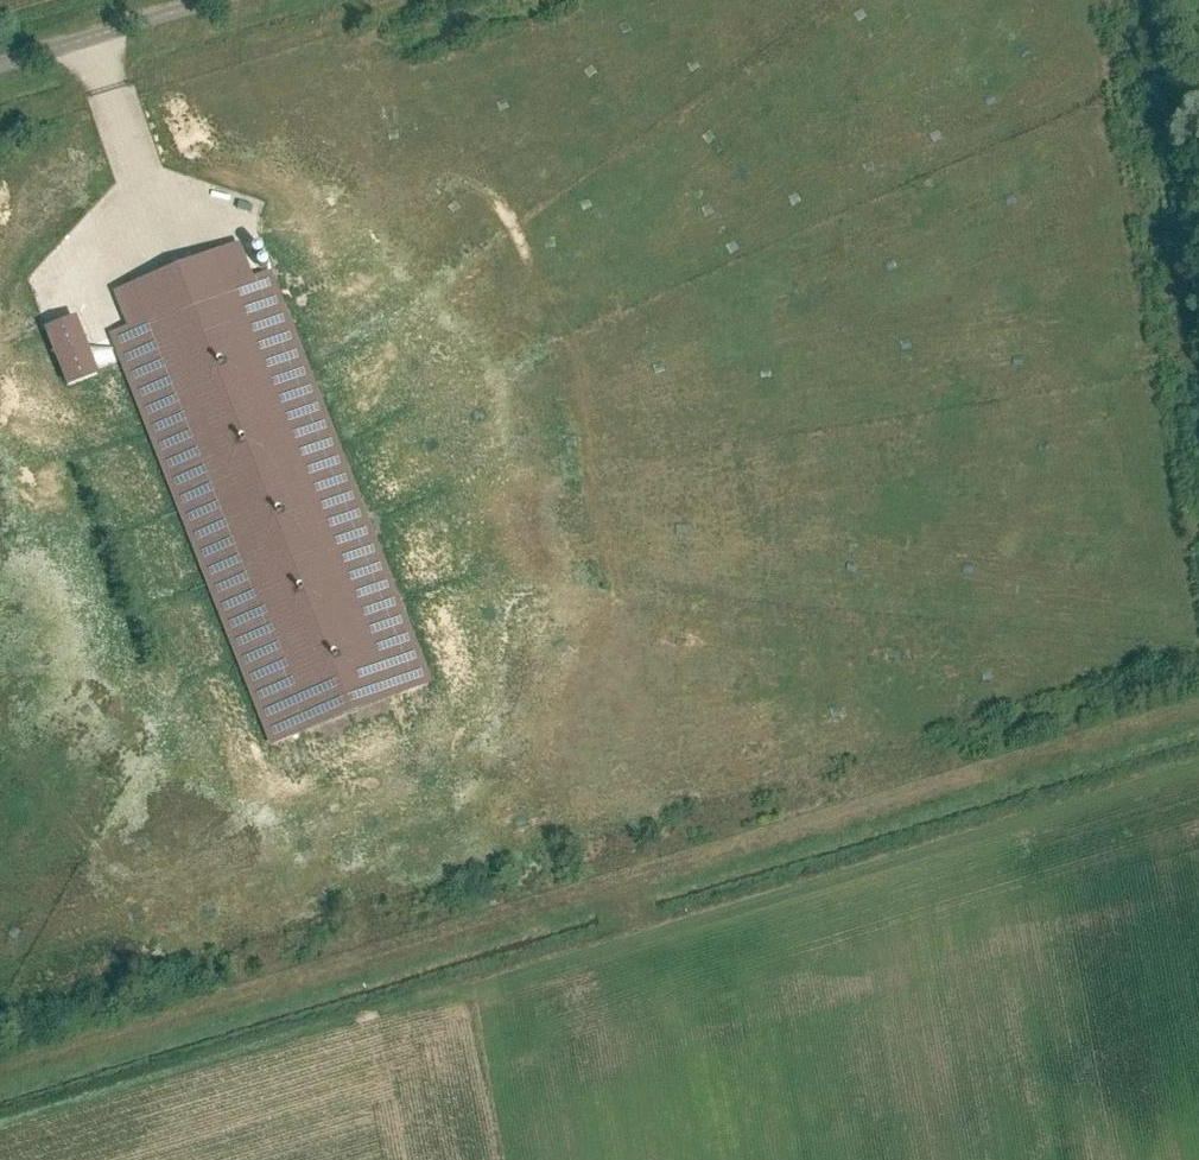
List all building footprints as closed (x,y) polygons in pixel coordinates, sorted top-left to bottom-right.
[(869,1),(862,6),(867,14),(874,10),(869,1)] [(722,3),(714,6),(718,15),(726,12),(722,3)] [(659,29),(651,32),(655,41),(663,38),(659,29)] [(606,43),(598,46),(601,55),(609,52),(606,43)] [(1053,62),(1046,66),(1051,75),(1058,71),(1053,62)] [(781,65),(773,70),(779,78),(786,74),(781,65)] [(525,79),(517,82),(521,91),(529,88),(525,79)] [(629,91),(622,96),(627,104),(634,100),(629,91)] [(440,105),(433,108),(437,118),(444,114),(440,105)] [(878,107),(871,111),(876,120),(883,115),(878,107)] [(363,129),(355,132),(360,142),(367,138),(363,129)] [(944,133),(937,137),(942,146),(950,141),(944,133)] [(812,137),(805,141),(810,150),(817,145),(812,137)] [(707,146),(699,150),(705,159),(712,155),(707,146)] [(517,165),(510,169),(515,178),(522,174),(517,165)] [(1065,170),(1057,172),(1060,182),(1068,180),(1065,170)] [(854,187),(847,191),(852,199),(860,195),(854,187)] [(641,188),(636,194),(643,200),(649,194),(641,188)] [(448,197),(441,201),(446,210),(453,206),(448,197)] [(566,223),(559,228),(564,236),(571,232),(566,223)] [(744,229),(737,233),(742,241),(749,237),(744,229)] [(106,329),(268,745),(433,682),(400,598),(271,266),(253,273),(239,237),(112,286),(126,321),(106,329)] [(849,240),(842,245),(847,253),(855,249),(849,240)] [(669,247),(664,254),(672,259),(677,252),(669,247)] [(642,252),(635,256),(640,265),(647,260),(642,252)] [(564,290),(557,294),(562,303),(569,298),(564,290)] [(471,301),(464,306),(469,314),(477,310),(471,301)] [(705,317),(698,321),(703,330),(710,326),(705,317)] [(48,338),(71,396),(103,383),(80,325),(48,338)] [(952,328),(943,330),(946,339),(954,337),(952,328)] [(486,334),(479,338),(484,347),(491,342),(486,334)] [(1069,337),(1061,340),(1063,349),(1071,347),(1069,337)] [(817,359),(809,361),(812,371),(820,368),(817,359)] [(745,400),(736,401),(737,411),(745,410),(745,400)] [(480,408),(473,412),(478,421),(485,417),(480,408)] [(565,434),(557,437),(561,446),(569,443),(565,434)] [(864,447),(856,449),(859,459),(867,457),(864,447)] [(1064,486),(1056,488),(1058,498),(1066,496),(1064,486)] [(544,512),(536,514),(539,524),(547,522),(544,512)] [(652,546),(644,545),(642,554),(650,556),(652,546)] [(938,555),(930,556),(931,566),(940,565),(938,555)] [(1117,595),(1108,594),(1108,604),(1116,605),(1117,595)] [(80,598),(72,601),(76,610),(84,607),(80,598)] [(707,633),(699,634),(700,644),(708,643),(707,633)] [(978,640),(970,641),(971,651),(980,650),(978,640)] [(578,644),(570,645),(571,655),(579,654),(578,644)] [(47,651),(40,656),(46,664),(52,659),(47,651)] [(754,657),(747,654),(743,663),(750,666),(754,657)] [(1108,657),(1100,659),(1101,668),(1109,667),(1108,657)] [(953,704),(944,705),(946,715),(954,714),(953,704)] [(21,711),(14,716),(20,724),(27,719),(21,711)] [(104,718),(99,725),(107,731),(112,725),(104,718)] [(625,722),(616,723),(618,733),(626,732),(625,722)] [(791,730),(783,734),(787,743),(795,740),(791,730)] [(645,774),(637,775),(638,785),(647,784),(645,774)] [(0,782),(0,788),(5,792),(10,785),(2,779),(0,782)] [(460,789),(453,794),(459,802),(466,797),(460,789)] [(578,807),(570,808),(571,818),(580,817),(578,807)] [(177,823),(175,831),(185,833),(187,825),(177,823)] [(18,839),(13,846),(21,852),(26,846),(18,839)] [(150,848),(148,856),(158,859),(160,850),(150,848)] [(411,853),(402,854),(404,864),(412,863),(411,853)] [(354,891),(346,890),(344,899),(353,901),(354,891)] [(205,898),(197,901),(200,911),(208,907),(205,898)] [(12,937),(9,945),(18,948),(21,940),(12,937)] [(111,954),(103,958),(107,967),(115,964),(111,954)]
